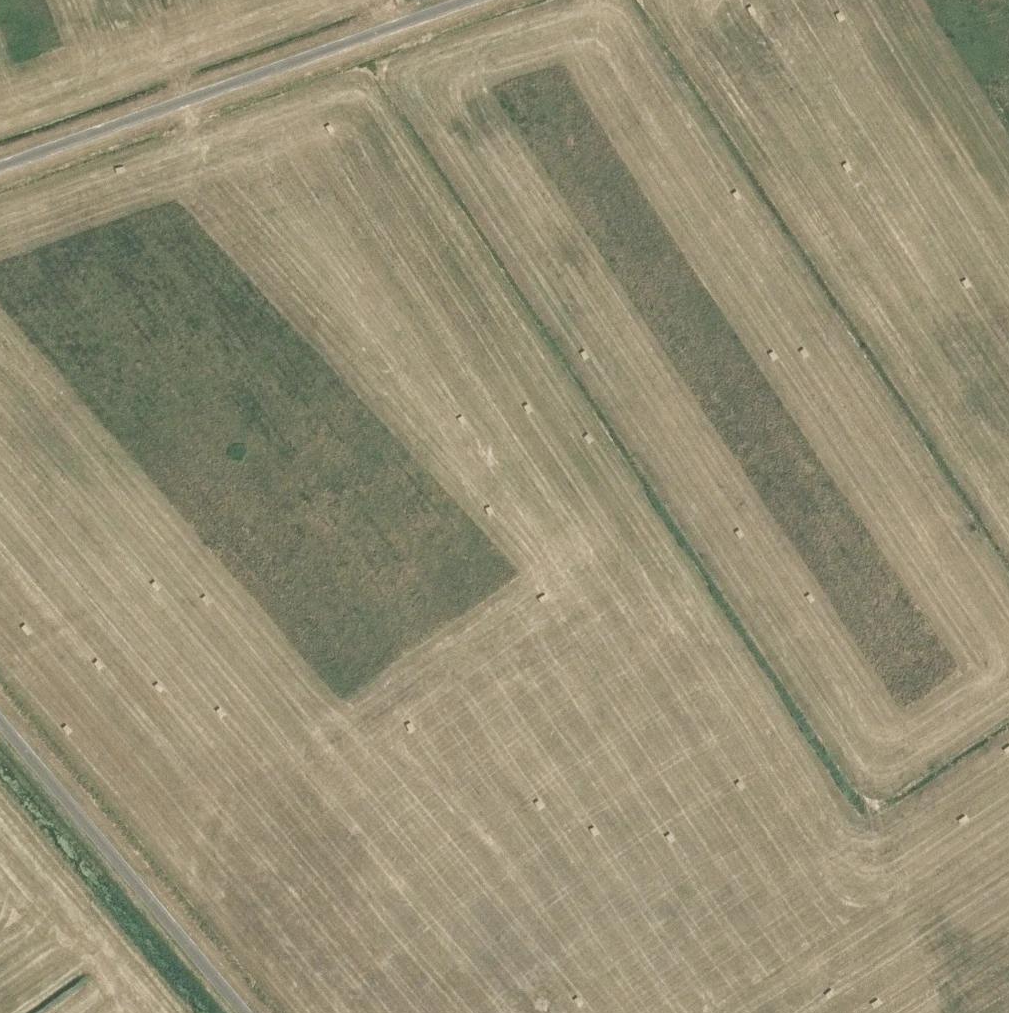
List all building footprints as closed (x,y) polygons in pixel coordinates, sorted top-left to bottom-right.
[(529,989),(526,1002),(542,1006),(545,993),(529,989)]
